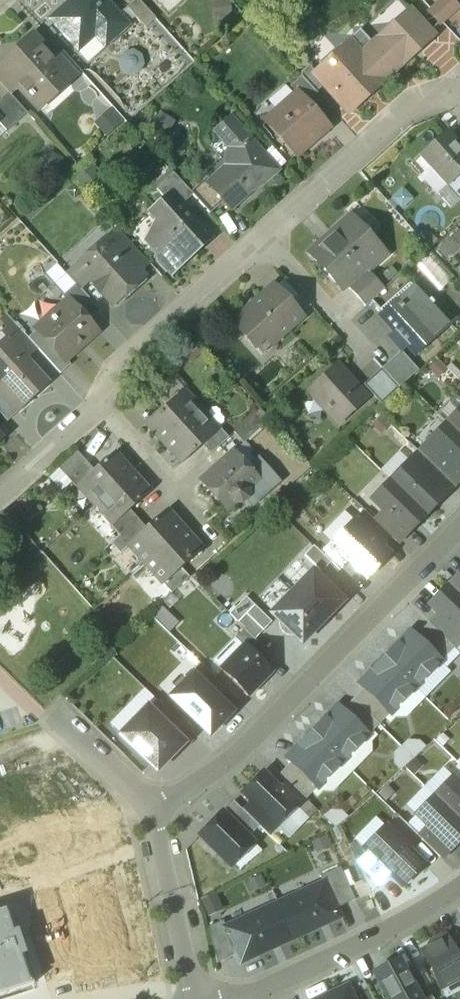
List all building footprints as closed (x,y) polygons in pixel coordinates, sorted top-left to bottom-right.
[(107,0),(73,0),(52,19),(79,50),(80,49),(101,30),(110,41),(129,24),(107,0)] [(140,0),(136,0),(128,8),(146,28),(156,19),(140,0)] [(429,12),(439,23),(457,6),(452,0),(443,0),(429,12)] [(437,36),(416,14),(400,28),(421,51),(437,36)] [(395,22),(373,42),(361,29),(348,41),(385,83),(421,51),(400,28),(395,22)] [(101,30),(80,49),(89,60),(110,41),(101,30)] [(57,61),(33,35),(20,47),(22,49),(7,63),(6,62),(4,63),(22,83),(19,85),(32,100),(38,94),(39,92),(52,93),(69,78),(72,81),(73,80),(57,61)] [(315,71),(314,71),(326,84),(352,113),(385,83),(348,41),(315,71)] [(82,72),(65,53),(57,61),(73,80),(82,72)] [(4,63),(0,67),(0,82),(10,93),(19,85),(22,83),(4,63)] [(315,71),(310,65),(300,73),(303,76),(317,92),(326,84),(314,71),(315,71)] [(317,92),(303,76),(291,86),(298,95),(299,93),(314,110),(325,101),(317,92)] [(0,102),(0,122),(8,131),(28,113),(10,93),(0,102)] [(314,110),(299,93),(298,95),(267,122),(295,155),(316,136),(318,139),(330,128),(314,110)] [(95,118),(105,135),(126,123),(116,106),(95,118)] [(422,155),(449,186),(459,176),(459,144),(449,132),(422,155)] [(245,135),(231,147),(229,168),(212,183),(211,184),(226,200),(231,206),(254,186),(257,187),(259,186),(277,170),(245,135)] [(191,193),(173,173),(157,188),(166,198),(170,194),(181,206),(193,195),(191,193)] [(449,186),(459,198),(459,176),(449,186)] [(207,178),(191,193),(193,195),(210,214),(226,200),(211,184),(212,183),(207,178)] [(166,198),(151,212),(160,222),(157,225),(158,234),(149,242),(159,253),(173,269),(190,253),(193,256),(213,238),(199,222),(197,224),(181,206),(170,194),(166,198)] [(151,212),(130,231),(154,257),(159,253),(149,242),(158,234),(157,225),(160,222),(151,212)] [(351,216),(310,253),(343,290),(367,269),(385,253),(351,216)] [(149,263),(125,236),(115,246),(139,272),(149,263)] [(115,246),(110,241),(95,255),(101,261),(87,273),(93,279),(92,279),(115,304),(144,278),(139,272),(115,246)] [(173,269),(159,253),(154,257),(168,273),(173,269)] [(87,273),(78,262),(67,272),(77,284),(82,289),(92,279),(93,279),(87,273)] [(385,290),(367,269),(349,285),(351,287),(350,289),(366,307),(385,290)] [(82,289),(77,284),(63,296),(68,302),(70,301),(89,322),(101,311),(82,289)] [(410,285),(380,310),(386,316),(400,304),(404,308),(418,295),(416,292),(416,291),(410,285)] [(303,318),(275,286),(263,296),(233,322),(250,341),(256,341),(262,336),(265,336),(269,341),(279,341),(293,329),(292,328),(303,318)] [(439,314),(417,290),(416,291),(416,292),(418,295),(404,308),(400,304),(386,316),(382,320),(415,357),(449,326),(447,324),(439,314)] [(89,322),(70,301),(68,302),(38,330),(65,359),(66,358),(96,331),(89,322)] [(451,321),(442,311),(439,314),(447,324),(451,321)] [(29,338),(15,322),(2,334),(6,338),(7,337),(27,360),(39,349),(29,338)] [(65,359),(38,330),(29,338),(39,349),(62,374),(71,364),(66,358),(65,359)] [(7,337),(6,338),(0,343),(0,390),(3,393),(19,411),(49,384),(27,360),(7,337)] [(418,372),(401,352),(381,369),(399,389),(418,372)] [(366,399),(337,365),(308,390),(339,424),(366,399)] [(399,389),(381,369),(363,385),(381,405),(399,389)] [(178,381),(160,397),(169,406),(181,394),(180,394),(185,389),(178,381)] [(0,396),(0,413),(7,421),(19,411),(3,393),(0,396)] [(198,414),(181,394),(169,406),(149,424),(166,443),(198,414)] [(261,409),(234,432),(245,443),(271,420),(261,409)] [(446,424),(459,438),(459,410),(446,424)] [(198,414),(166,443),(184,462),(203,445),(216,433),(198,414)] [(446,424),(428,443),(459,475),(459,438),(446,424)] [(216,433),(203,445),(211,453),(228,438),(221,430),(217,434),(216,433)] [(428,443),(418,453),(452,486),(459,477),(459,475),(428,443)] [(77,451),(59,467),(68,477),(86,461),(77,451)] [(94,470),(81,482),(77,487),(94,506),(132,472),(114,452),(94,470)] [(257,481),(233,453),(203,480),(227,507),(234,501),(242,502),(246,498),(246,491),(257,481)] [(452,486),(418,453),(409,463),(442,495),(452,486)] [(94,470),(86,461),(68,477),(73,482),(77,487),(81,482),(94,470)] [(442,495),(409,463),(390,482),(425,516),(444,497),(442,495)] [(68,477),(59,467),(49,476),(62,491),(73,482),(68,477)] [(132,472),(94,506),(112,526),(116,521),(117,522),(130,510),(150,492),(132,472)] [(425,516),(390,482),(372,501),(383,512),(405,533),(407,535),(425,516)] [(130,510),(117,522),(116,521),(112,526),(120,535),(138,519),(130,510)] [(147,529),(128,544),(130,546),(146,564),(184,530),(167,511),(147,528),(147,529)] [(405,533),(383,512),(374,521),(392,539),(396,543),(405,533)] [(374,521),(366,514),(356,524),(382,549),(392,539),(374,521)] [(120,535),(111,543),(121,554),(130,546),(128,544),(147,529),(147,528),(138,519),(120,535)] [(354,522),(344,532),(344,531),(341,534),(342,534),(332,545),(349,562),(366,578),(389,555),(382,549),(356,524),(354,522)] [(184,530),(146,564),(164,584),(182,567),(202,550),(184,530)] [(349,562),(332,545),(322,555),(331,563),(340,571),(349,562)] [(322,555),(313,546),(304,556),(322,572),(331,563),(322,555)] [(182,567),(164,584),(172,593),(190,577),(182,567)] [(313,572),(271,614),(279,622),(279,627),(281,631),(285,635),(289,636),(294,636),(302,644),(343,602),(333,592),(337,588),(326,577),(322,581),(313,572)] [(448,586),(459,598),(459,574),(448,586)] [(448,586),(429,606),(437,615),(459,637),(459,598),(448,586)] [(246,598),(229,615),(238,623),(246,615),(254,606),(246,598)] [(272,623),(254,606),(246,615),(263,631),(272,623)] [(263,631),(246,615),(238,623),(244,630),(255,640),(263,631)] [(437,615),(429,623),(454,648),(459,643),(459,637),(437,615)] [(454,648),(429,623),(415,638),(440,663),(454,648)] [(255,640),(244,630),(235,639),(243,647),(244,647),(262,663),(270,655),(255,640)] [(410,633),(398,645),(397,645),(384,658),(415,689),(440,663),(415,638),(410,633)] [(243,647),(222,669),(248,695),(271,672),(262,663),(244,647),(243,647)] [(384,658),(371,672),(360,684),(364,689),(390,714),(415,689),(384,658)] [(191,674),(216,699),(225,690),(200,666),(191,674)] [(216,699),(193,676),(171,699),(209,736),(231,713),(216,699)] [(390,714),(364,689),(353,700),(379,725),(390,714)] [(379,725),(353,700),(342,711),(367,737),(379,725)] [(156,701),(148,709),(174,734),(182,726),(156,701)] [(342,711),(337,707),(325,720),(324,719),(311,732),(342,763),(367,737),(342,711)] [(174,734),(148,709),(121,737),(157,771),(184,744),(174,734)] [(311,732),(298,745),(299,746),(287,759),(291,763),(317,788),(342,763),(311,732)] [(317,788),(291,763),(280,774),(289,783),(303,798),(306,800),(317,788)] [(280,792),(263,774),(243,794),(252,803),(275,826),(276,826),(295,806),(280,792)] [(453,778),(434,797),(459,822),(459,785),(453,778)] [(303,798),(289,783),(280,792),(295,806),(303,798)] [(434,797),(416,816),(427,827),(449,849),(450,850),(459,840),(459,822),(434,797)] [(243,811),(233,802),(222,813),(248,838),(259,827),(243,811)] [(275,826),(252,803),(243,811),(259,827),(267,835),(275,826)] [(222,813),(215,820),(214,819),(205,828),(207,829),(200,836),(231,866),(253,843),(248,838),(222,813)] [(417,836),(399,819),(388,830),(408,850),(419,838),(417,836)] [(449,849),(427,827),(417,836),(419,838),(440,858),(449,849)] [(388,830),(385,828),(364,849),(368,853),(389,874),(402,886),(423,864),(408,850),(388,830)] [(389,874),(368,853),(357,865),(370,894),(389,874)] [(355,903),(341,871),(325,878),(339,910),(355,903)] [(325,883),(278,905),(295,940),(341,918),(325,883)] [(241,965),(295,940),(278,905),(224,930),(236,955),(241,965)] [(33,984),(8,908),(0,911),(0,995),(33,984)] [(218,964),(236,955),(224,930),(221,923),(208,928),(218,964)] [(424,955),(443,990),(459,981),(459,960),(450,942),(447,937),(422,951),(424,955)] [(459,960),(459,939),(459,938),(459,937),(450,942),(459,960)] [(374,974),(388,998),(420,998),(407,975),(399,961),(374,974)] [(417,970),(407,975),(420,998),(433,998),(417,970)] [(348,987),(322,998),(354,998),(348,987)]
